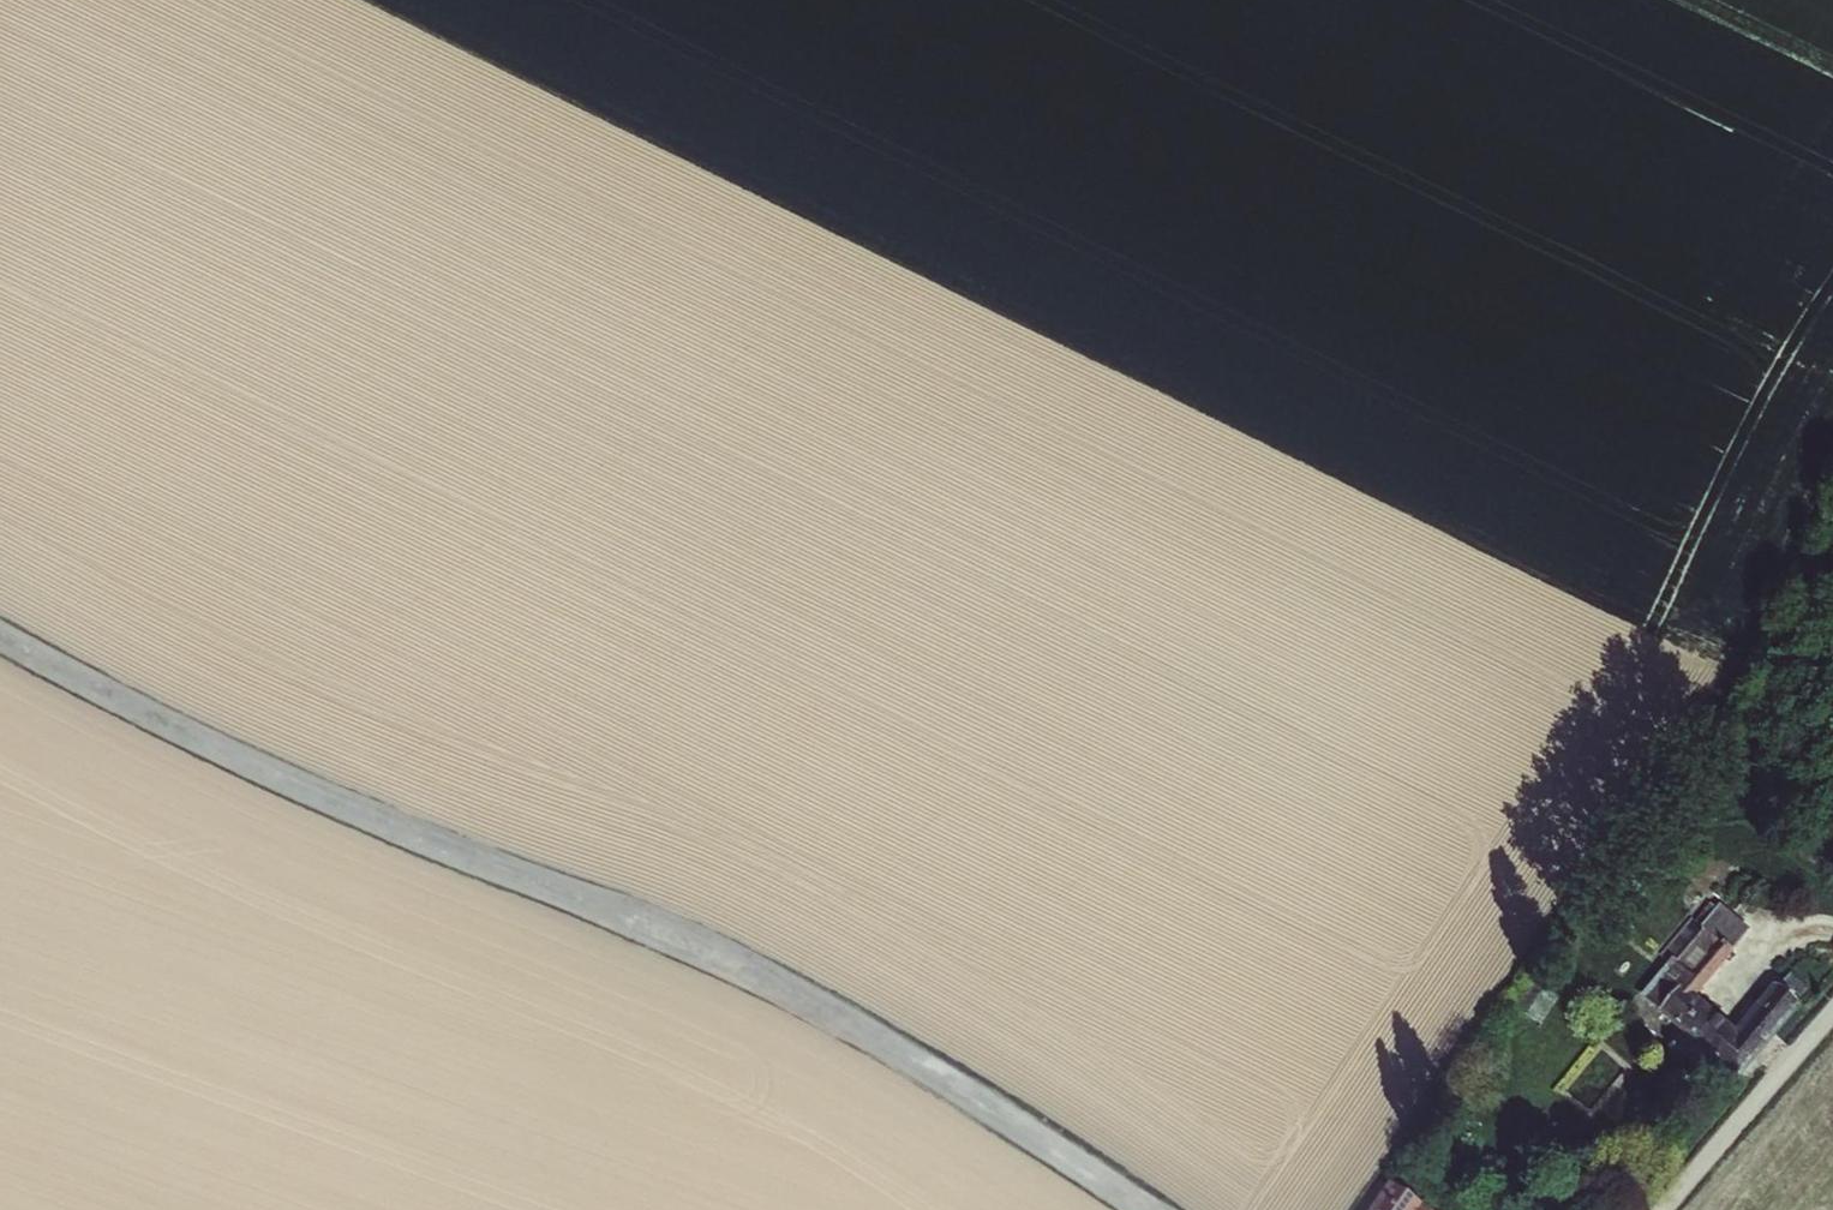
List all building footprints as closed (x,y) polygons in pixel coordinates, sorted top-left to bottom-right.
[(1701,995),(1752,922),(1716,897),(1645,998),(1682,1023),(1674,1035),(1740,1081),(1808,983),(1788,970),(1777,986),(1762,976),(1733,1018),(1701,995)] [(1598,1112),(1640,1080),(1616,1048),(1574,1080),(1598,1112)] [(1382,1175),(1360,1209),(1440,1209),(1382,1175)]
